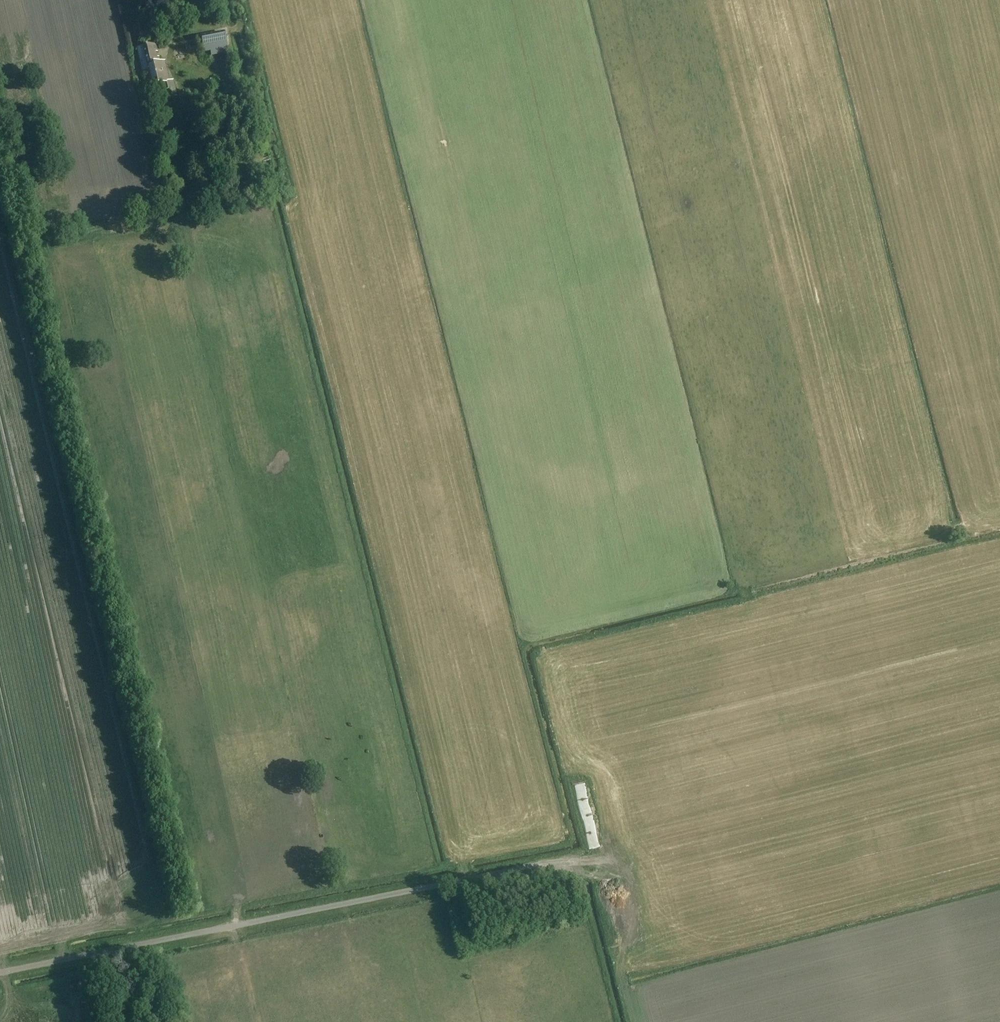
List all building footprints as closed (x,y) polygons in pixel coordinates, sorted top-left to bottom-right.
[(183,15),(191,12),(188,5),(180,9),(183,15)] [(203,49),(226,45),(224,33),(201,37),(203,49)] [(170,97),(177,95),(173,80),(169,81),(164,61),(160,62),(156,44),(137,48),(143,74),(147,73),(151,87),(163,84),(165,91),(168,90),(170,97)]
